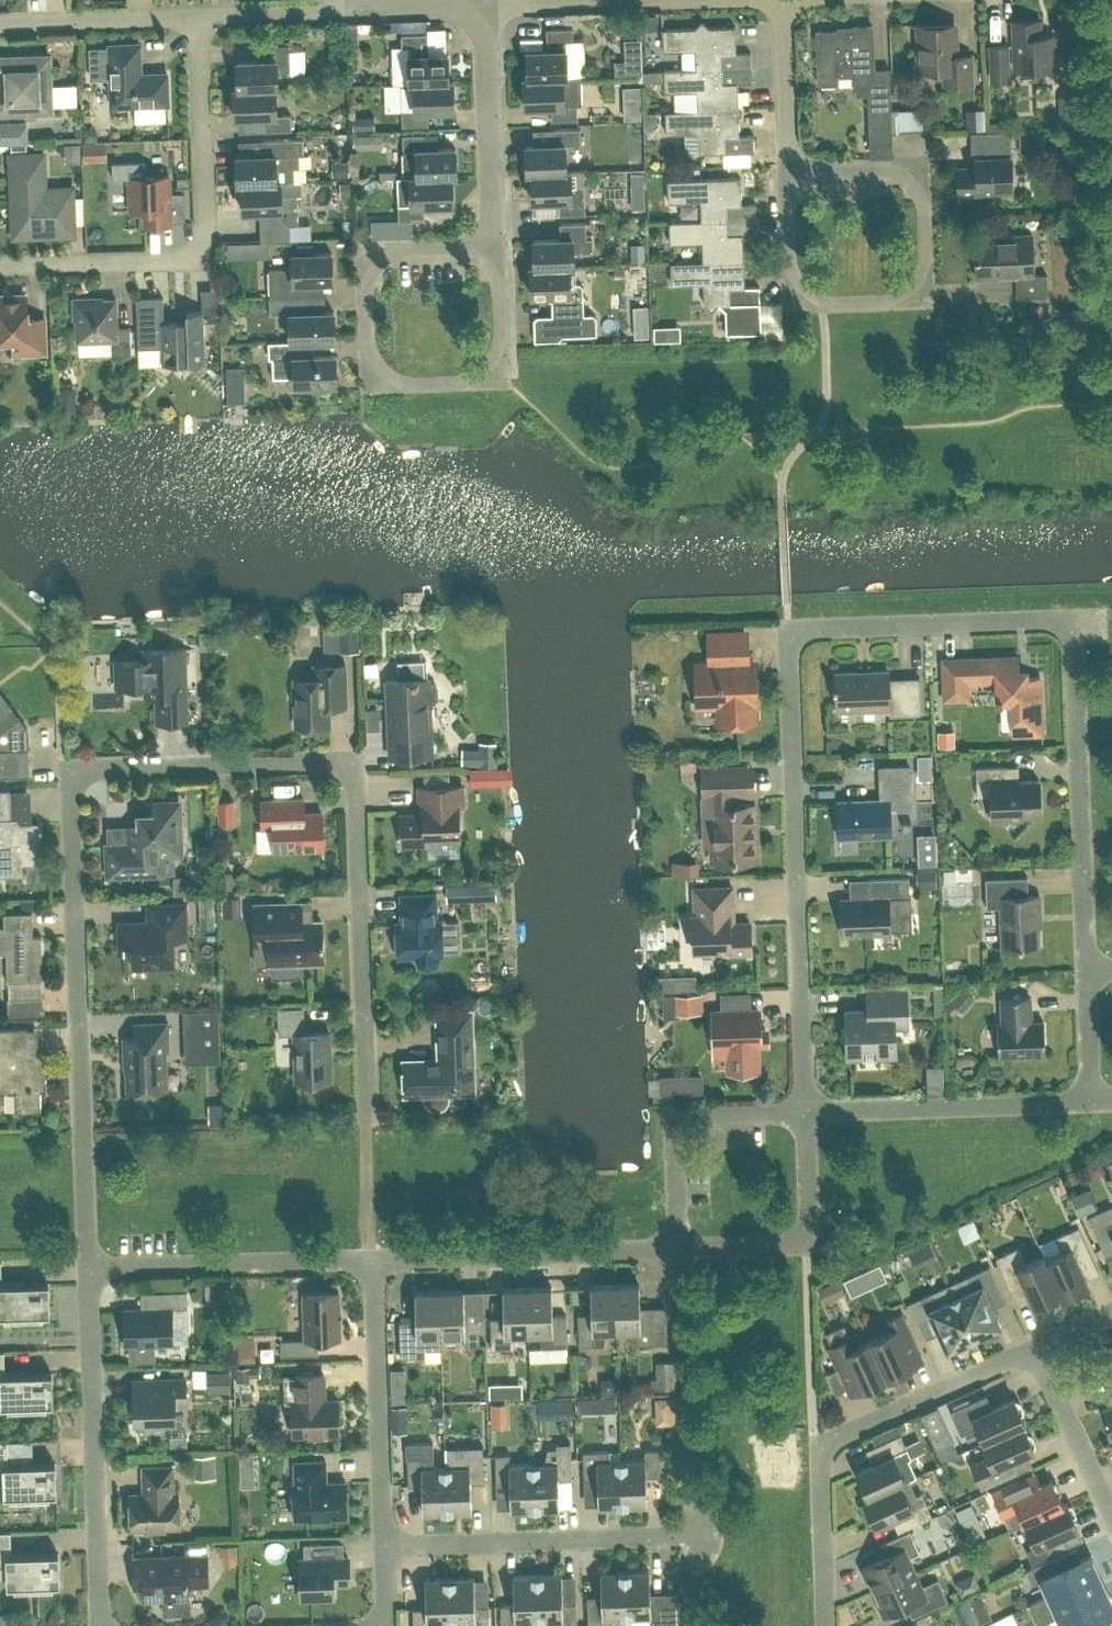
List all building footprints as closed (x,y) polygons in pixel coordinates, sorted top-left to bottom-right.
[(752,67),(751,51),(737,52),(736,25),(709,26),(702,19),(695,27),(662,28),(663,50),(695,49),(696,68),(696,69),(752,67)] [(1014,20),(1015,69),(1055,67),(1054,34),(1040,35),(1039,19),(1014,20)] [(918,64),(921,66),(921,70),(944,69),(945,84),(972,83),(971,53),(955,54),(954,22),(919,23),(920,53),(917,56),(918,64)] [(853,74),(853,84),(875,83),(873,25),(852,25),(852,29),(816,30),(818,82),(820,84),(837,83),(841,79),(841,74),(853,74)] [(547,49),(527,50),(528,77),(563,76),(563,77),(567,77),(567,76),(566,40),(573,39),(572,27),(546,27),(547,49)] [(409,82),(414,82),(414,81),(449,80),(449,79),(448,53),(429,53),(428,31),(401,32),(402,45),(392,46),(393,83),(401,82),(409,82)] [(623,60),(613,61),(613,75),(640,74),(639,38),(622,39),(623,60)] [(109,43),(109,47),(89,48),(90,78),(110,77),(111,105),(168,102),(167,72),(141,73),(140,42),(109,43)] [(277,73),(290,72),(289,43),(263,44),(264,60),(237,60),(238,87),(238,88),(276,87),(278,87),(277,73)] [(991,44),(992,79),(1008,79),(1007,44),(991,44)] [(52,111),(50,54),(0,56),(0,113),(52,111)] [(665,91),(697,90),(697,109),(697,110),(739,108),(738,82),(752,82),(752,67),(696,69),(696,68),(664,69),(665,91)] [(528,77),(524,77),(524,78),(524,105),(551,104),(551,119),(578,118),(577,103),(580,103),(579,76),(567,77),(563,77),(563,76),(528,77)] [(414,81),(414,82),(409,82),(401,82),(402,125),(429,124),(428,108),(454,107),(453,79),(449,79),(449,80),(414,81)] [(277,113),(276,87),(238,88),(238,87),(234,87),(235,116),(265,114),(265,130),(292,129),(291,113),(277,113)] [(585,93),(588,109),(603,106),(601,90),(585,93)] [(868,91),(870,142),(892,142),(890,90),(868,91)] [(665,110),(666,132),(698,131),(699,152),(724,151),(724,152),(755,151),(754,134),(739,134),(739,108),(697,110),(697,109),(665,110)] [(1060,121),(1079,121),(1078,108),(1060,108),(1060,121)] [(639,109),(622,110),(622,119),(639,118),(639,109)] [(354,128),(375,128),(374,115),(354,116),(354,128)] [(28,142),(27,121),(0,122),(0,142),(28,142)] [(963,123),(965,142),(1004,140),(1003,121),(963,123)] [(526,144),(527,172),(531,172),(566,170),(565,144),(581,143),(580,127),(554,128),(555,143),(526,144)] [(429,133),(402,133),(403,149),(404,175),(410,175),(417,175),(417,176),(452,175),(457,175),(457,174),(456,147),(429,148),(429,133)] [(236,155),(237,182),(237,183),(242,183),(242,182),(277,181),(277,180),(294,180),(294,167),(304,166),(303,137),(262,139),(263,154),(236,155)] [(98,141),(98,140),(84,141),(82,142),(83,157),(83,160),(107,159),(107,155),(118,155),(118,142),(107,142),(106,140),(98,141)] [(976,158),(976,167),(958,168),(959,193),(979,192),(978,190),(1012,189),(1011,143),(971,144),(972,159),(976,158)] [(12,194),(15,194),(16,231),(59,229),(59,224),(71,223),(70,191),(46,192),(44,152),(10,153),(12,194)] [(145,160),(112,161),(113,177),(130,177),(131,209),(145,208),(145,224),(171,223),(169,174),(145,175),(145,160)] [(588,169),(571,170),(566,170),(531,172),(532,199),(559,198),(559,214),(585,213),(584,171),(588,170),(588,169)] [(644,172),(631,173),(632,184),(645,183),(644,172)] [(190,175),(177,175),(177,184),(190,184),(190,175)] [(404,175),(397,176),(399,219),(411,219),(425,218),(424,203),(453,202),(452,175),(417,176),(417,175),(410,175),(404,175)] [(756,203),(742,203),(741,176),(668,179),(668,201),(700,200),(701,219),(701,220),(757,218),(756,203)] [(243,210),(269,209),(270,224),(298,223),(297,195),(301,195),(301,179),(294,180),(277,180),(277,181),(242,182),(242,183),(243,210)] [(743,233),(757,233),(757,218),(701,220),(701,219),(669,220),(670,242),(702,241),(703,260),(703,261),(744,259),(743,233)] [(399,219),(398,219),(399,234),(411,234),(411,219),(399,219)] [(560,238),(534,239),(535,265),(535,266),(570,265),(574,265),(574,251),(593,250),(592,237),(586,237),(586,221),(560,222),(560,238)] [(1017,296),(1047,295),(1047,273),(1034,273),(1032,233),(975,235),(977,276),(1016,275),(1017,296)] [(254,240),(241,241),(241,254),(254,254),(254,240)] [(293,267),(269,268),(269,296),(281,296),(305,295),(307,295),(307,280),(333,279),(332,251),(314,252),(314,243),(295,244),(296,252),(292,252),(293,267)] [(262,281),(261,259),(248,260),(249,282),(262,281)] [(761,331),(760,302),(759,285),(745,286),(744,259),(703,261),(703,260),(671,261),(671,283),(703,282),(704,302),(712,310),(719,303),(725,309),(726,332),(761,331)] [(570,282),(570,265),(535,266),(535,265),(530,265),(531,294),(552,293),(552,315),(562,315),(562,334),(597,333),(596,316),(593,313),(584,313),(583,285),(579,281),(570,282)] [(44,316),(28,317),(27,296),(19,297),(19,294),(5,294),(5,297),(0,297),(0,339),(13,339),(13,352),(46,351),(44,316)] [(305,311),(305,295),(281,296),(269,296),(270,313),(289,312),(290,340),(306,339),(335,338),(334,310),(305,311)] [(92,296),(73,297),(74,317),(76,317),(77,340),(112,339),(112,354),(131,354),(130,325),(117,325),(116,298),(92,299),(92,296)] [(203,320),(216,320),(215,309),(187,310),(187,322),(177,323),(177,320),(164,320),(163,296),(137,297),(139,346),(162,345),(163,362),(205,361),(203,320)] [(1077,307),(1078,321),(1088,321),(1089,320),(1089,307),(1087,307),(1077,307)] [(646,324),(631,325),(631,336),(647,336),(646,324)] [(337,381),(336,353),(307,354),(306,339),(290,340),(268,341),(269,357),(272,357),(273,376),(294,375),(294,383),(337,381)] [(246,384),(229,384),(230,401),(247,401),(246,384)] [(78,411),(77,391),(72,387),(64,387),(64,412),(78,411)] [(331,623),(331,649),(341,649),(341,651),(359,650),(358,621),(340,622),(340,623),(331,623)] [(750,681),(748,643),(748,630),(708,632),(708,644),(709,661),(699,661),(695,667),(696,679),(700,684),(701,700),(722,700),(723,718),(739,717),(744,722),(751,722),(756,716),(755,680),(750,681)] [(117,661),(117,685),(147,684),(147,694),(163,694),(163,720),(186,719),(184,648),(146,649),(146,660),(117,661)] [(1018,655),(958,658),(959,679),(944,679),(945,697),(967,697),(967,680),(997,679),(997,700),(1018,699),(1020,732),(1042,732),(1040,676),(1026,676),(1026,669),(1019,669),(1018,655)] [(387,679),(390,756),(433,754),(430,700),(434,700),(437,696),(437,685),(433,681),(429,681),(429,677),(427,677),(427,659),(398,660),(399,678),(387,679)] [(295,678),(295,684),(291,688),(291,697),(295,701),(296,724),(330,723),(329,705),(347,704),(345,662),(314,663),(315,677),(295,678)] [(921,712),(920,676),(889,677),(888,669),(836,671),(836,683),(833,683),(833,689),(836,689),(837,709),(902,706),(902,713),(921,712)] [(29,773),(28,727),(18,713),(15,715),(4,700),(0,695),(0,775),(29,773)] [(938,746),(955,745),(954,729),(938,730),(938,746)] [(479,747),(462,747),(462,762),(479,762),(479,747)] [(930,752),(917,752),(917,775),(930,775),(930,752)] [(681,771),(696,771),(696,758),(681,758),(681,771)] [(881,798),(838,799),(839,835),(891,833),(891,822),(912,821),(909,765),(880,766),(881,798)] [(991,818),(1009,818),(1009,813),(1041,812),(1039,779),(1008,780),(1007,765),(976,766),(977,794),(991,794),(991,818)] [(470,779),(482,778),(483,783),(490,783),(490,767),(470,768),(470,779)] [(713,859),(756,858),(755,833),(751,833),(750,802),(731,803),(731,792),(741,792),(741,767),(703,768),(703,793),(711,793),(711,805),(717,804),(717,821),(712,821),(713,859)] [(401,814),(402,843),(426,842),(426,838),(460,837),(459,803),(463,803),(462,784),(419,786),(420,813),(401,814)] [(20,819),(17,816),(11,816),(10,788),(0,788),(0,880),(1,880),(1,874),(22,874),(22,862),(40,862),(38,820),(20,821),(20,819)] [(304,812),(303,797),(262,798),(263,827),(273,826),(274,848),(323,846),(322,811),(304,812)] [(234,799),(218,800),(219,822),(235,822),(234,799)] [(141,815),(139,818),(138,820),(138,824),(129,824),(130,843),(108,844),(109,873),(162,871),(161,852),(170,852),(180,841),(180,838),(181,837),(181,828),(180,827),(179,816),(181,815),(180,806),(179,805),(179,801),(156,802),(154,802),(154,805),(154,811),(149,811),(146,812),(143,813),(141,815)] [(916,834),(917,862),(935,861),(934,834),(916,834)] [(688,860),(671,860),(671,873),(688,872),(688,860)] [(936,867),(916,868),(917,888),(937,887),(936,867)] [(1001,906),(1002,947),(1022,946),(1022,944),(1038,943),(1037,914),(1040,914),(1039,894),(1028,894),(1027,875),(985,877),(986,906),(1001,906)] [(869,877),(869,897),(842,898),(843,933),(890,931),(889,914),(912,913),(911,894),(909,894),(909,876),(869,877)] [(448,884),(449,898),(471,897),(470,882),(448,884)] [(750,921),(733,922),(731,886),(695,887),(696,914),(692,914),(693,949),(729,948),(729,952),(751,951),(750,921)] [(397,921),(398,954),(417,953),(417,955),(418,959),(420,963),(424,965),(428,966),(433,965),(436,962),(438,959),(439,955),(439,952),(443,952),(441,919),(436,919),(435,893),(402,895),(403,921),(397,921)] [(223,912),(242,912),(241,895),(223,896),(223,912)] [(215,896),(200,896),(200,914),(216,913),(215,896)] [(299,901),(287,901),(254,902),(256,962),(273,962),(273,975),(296,974),(296,961),(323,960),(322,943),(324,943),(324,937),(322,937),(321,919),(300,920),(299,901)] [(156,920),(120,922),(120,944),(133,943),(134,962),(150,961),(150,965),(174,964),(173,934),(186,933),(185,903),(155,904),(156,920)] [(44,979),(42,935),(33,935),(32,911),(4,912),(4,913),(5,913),(5,925),(0,925),(0,952),(8,951),(8,978),(7,979),(7,980),(44,979)] [(672,975),(659,975),(659,988),(673,988),(672,975)] [(963,1011),(976,997),(963,985),(950,999),(963,1011)] [(735,1006),(736,987),(721,986),(720,1005),(735,1006)] [(908,1017),(907,990),(865,992),(866,1009),(846,1010),(847,1054),(863,1053),(863,1058),(876,1058),(876,1053),(896,1052),(895,1017),(908,1017)] [(678,1015),(678,1011),(686,1011),(686,1006),(702,1005),(702,993),(663,994),(664,1015),(678,1015)] [(8,996),(9,1011),(45,1010),(44,995),(8,996)] [(997,1022),(999,1053),(1045,1051),(1044,1020),(1030,1021),(1029,995),(1002,996),(1003,1022),(997,1022)] [(183,1009),(185,1061),(220,1060),(218,1007),(183,1009)] [(730,1050),(728,1050),(729,1068),(758,1067),(757,1042),(759,1042),(758,1009),(714,1011),(715,1040),(730,1040),(730,1050)] [(449,1090),(473,1089),(470,1010),(438,1011),(440,1059),(402,1060),(403,1092),(424,1091),(424,1097),(426,1102),(430,1106),(435,1107),(439,1107),(444,1105),(447,1101),(449,1096),(449,1090)] [(319,1078),(331,1078),(329,1031),(305,1032),(304,1019),(278,1020),(279,1033),(294,1033),(296,1079),(308,1079),(314,1084),(319,1078)] [(124,1036),(124,1056),(129,1055),(130,1089),(140,1088),(144,1092),(151,1091),(155,1088),(165,1088),(163,1036),(169,1036),(168,1021),(139,1022),(140,1036),(124,1036)] [(45,1051),(28,1052),(27,1026),(0,1027),(0,1090),(15,1089),(16,1110),(41,1109),(40,1088),(46,1088),(45,1051)] [(659,1091),(673,1091),(673,1076),(658,1076),(659,1091)] [(1087,1188),(1071,1195),(1078,1212),(1094,1204),(1087,1188)] [(1111,1205),(1088,1215),(1106,1255),(1111,1253),(1111,1205)] [(1062,1251),(1046,1258),(1045,1258),(1060,1292),(1062,1296),(1088,1284),(1077,1261),(1091,1254),(1078,1225),(1055,1236),(1062,1251)] [(866,1240),(866,1249),(881,1249),(880,1239),(866,1240)] [(938,1258),(929,1239),(907,1249),(915,1268),(938,1258)] [(1024,1280),(1035,1304),(1060,1292),(1045,1258),(1046,1258),(1044,1254),(1027,1262),(1019,1245),(996,1256),(1010,1287),(1024,1280)] [(49,1281),(2,1283),(1,1259),(0,1259),(0,1314),(50,1312),(49,1281)] [(1006,1300),(989,1264),(950,1282),(974,1336),(1001,1324),(993,1306),(1006,1300)] [(838,1279),(818,1288),(823,1300),(843,1291),(838,1279)] [(615,1282),(614,1282),(614,1283),(591,1284),(592,1312),(578,1312),(579,1344),(604,1343),(606,1328),(616,1328),(616,1329),(615,1282)] [(616,1283),(616,1282),(615,1282),(616,1329),(617,1329),(617,1328),(628,1328),(632,1342),(668,1341),(667,1309),(640,1310),(639,1282),(616,1283)] [(950,1282),(933,1290),(910,1301),(926,1337),(939,1330),(947,1348),(974,1336),(950,1282)] [(527,1285),(527,1286),(503,1287),(504,1315),(490,1316),(491,1347),(514,1346),(517,1332),(528,1331),(528,1332),(529,1332),(527,1285)] [(528,1286),(528,1285),(527,1285),(529,1332),(529,1331),(539,1331),(542,1346),(567,1345),(566,1313),(552,1314),(552,1285),(528,1286)] [(442,1348),(441,1335),(439,1288),(439,1289),(415,1290),(416,1318),(399,1319),(400,1355),(424,1354),(424,1348),(442,1348)] [(440,1289),(440,1288),(439,1288),(441,1335),(442,1335),(442,1334),(465,1334),(465,1344),(479,1343),(479,1316),(465,1317),(464,1288),(440,1289)] [(125,1308),(126,1343),(130,1343),(131,1358),(154,1357),(154,1342),(173,1341),(172,1307),(188,1306),(187,1289),(161,1290),(162,1307),(125,1308)] [(340,1336),(339,1290),(304,1291),(305,1337),(281,1338),(281,1354),(318,1353),(318,1337),(340,1336)] [(901,1312),(887,1318),(892,1328),(869,1339),(887,1376),(922,1360),(901,1312)] [(833,1343),(829,1345),(851,1393),(887,1376),(869,1339),(857,1344),(853,1334),(849,1336),(844,1325),(828,1332),(833,1343)] [(255,1360),(254,1336),(237,1337),(239,1361),(255,1360)] [(54,1402),(52,1371),(5,1373),(4,1349),(0,1350),(0,1384),(1,1404),(54,1402)] [(656,1359),(657,1387),(673,1387),(672,1359),(656,1359)] [(251,1375),(251,1365),(236,1365),(237,1386),(251,1386),(251,1375)] [(231,1389),(230,1371),(208,1372),(208,1385),(215,1385),(215,1390),(231,1389)] [(325,1398),(324,1372),(295,1373),(296,1399),(292,1400),(293,1433),(340,1431),(338,1398),(325,1398)] [(574,1391),(573,1376),(558,1376),(559,1392),(574,1391)] [(186,1377),(134,1379),(135,1419),(146,1419),(146,1431),(164,1430),(164,1418),(176,1418),(176,1402),(187,1402),(186,1377)] [(487,1382),(488,1396),(504,1395),(504,1382),(487,1382)] [(403,1383),(391,1384),(392,1399),(404,1399),(403,1383)] [(1023,1423),(1026,1422),(1021,1411),(1022,1408),(1019,1401),(1015,1399),(1014,1396),(992,1406),(986,1393),(950,1410),(961,1433),(978,1425),(984,1439),(985,1440),(1023,1422),(1023,1423)] [(1101,1406),(1111,1430),(1111,1401),(1101,1406)] [(490,1403),(491,1425),(505,1425),(504,1403),(490,1403)] [(405,1405),(392,1405),(392,1418),(405,1418),(405,1405)] [(656,1406),(657,1422),(675,1422),(674,1406),(656,1406)] [(929,1428),(944,1422),(937,1407),(923,1413),(929,1428)] [(1031,1434),(1028,1433),(1023,1423),(1023,1422),(985,1440),(984,1439),(982,1440),(989,1456),(972,1463),(982,1487),(1030,1465),(1024,1452),(1034,1447),(1033,1445),(1034,1441),(1031,1434)] [(868,1496),(901,1481),(902,1481),(909,1478),(916,1475),(908,1458),(911,1456),(900,1433),(866,1448),(873,1462),(857,1470),(868,1495),(868,1496)] [(57,1492),(56,1461),(8,1463),(7,1439),(0,1440),(0,1474),(4,1474),(4,1494),(57,1492)] [(447,1511),(447,1512),(446,1464),(445,1464),(445,1465),(434,1466),(433,1441),(406,1442),(406,1457),(407,1457),(408,1483),(422,1483),(423,1511),(447,1511)] [(534,1462),(534,1461),(533,1461),(535,1508),(536,1508),(536,1507),(559,1506),(558,1478),(572,1477),(571,1442),(557,1442),(557,1446),(548,1447),(545,1462),(534,1462)] [(622,1459),(622,1458),(621,1458),(623,1505),(623,1504),(647,1503),(646,1475),(660,1474),(659,1447),(645,1448),(645,1458),(622,1459)] [(622,1505),(623,1505),(621,1458),(620,1458),(621,1459),(610,1459),(610,1449),(583,1450),(584,1477),(597,1477),(598,1505),(622,1504),(622,1505)] [(534,1507),(534,1508),(535,1508),(533,1461),(533,1462),(510,1463),(509,1453),(495,1453),(496,1480),(510,1480),(511,1508),(534,1507)] [(446,1465),(446,1464),(447,1512),(448,1511),(472,1510),(471,1481),(484,1481),(483,1454),(469,1454),(470,1464),(446,1465)] [(294,1517),(347,1515),(346,1480),(326,1481),(325,1459),(295,1460),(296,1482),(293,1482),(294,1517)] [(172,1465),(144,1466),(145,1493),(131,1493),(132,1527),(179,1525),(179,1521),(182,1518),(182,1509),(179,1506),(178,1491),(173,1492),(172,1465)] [(876,1524),(892,1516),(898,1530),(932,1514),(921,1491),(916,1494),(909,1478),(902,1481),(901,1481),(868,1496),(868,1495),(863,1497),(876,1524)] [(1003,1513),(1018,1506),(1025,1521),(1063,1503),(1051,1478),(1022,1491),(1017,1479),(993,1490),(1003,1513)] [(1063,1503),(1025,1521),(1036,1544),(1026,1549),(1031,1561),(1066,1545),(1060,1533),(1078,1525),(1067,1501),(1063,1503)] [(970,1502),(955,1509),(960,1519),(975,1512),(970,1502)] [(958,1522),(951,1507),(936,1514),(940,1523),(950,1526),(958,1522)] [(59,1551),(12,1553),(11,1530),(0,1530),(0,1564),(7,1564),(7,1584),(60,1582),(59,1551)] [(910,1530),(879,1544),(885,1555),(861,1566),(866,1579),(869,1578),(875,1589),(915,1570),(909,1556),(920,1551),(915,1542),(910,1530)] [(334,1596),(334,1582),(350,1581),(349,1556),(322,1557),(321,1541),(304,1542),(304,1557),(299,1558),(301,1597),(334,1596)] [(222,1543),(222,1554),(236,1553),(236,1543),(222,1543)] [(1103,1581),(1091,1554),(1081,1558),(1075,1546),(1026,1568),(1032,1582),(1041,1578),(1048,1594),(1029,1602),(1034,1613),(1103,1581)] [(133,1555),(134,1586),(144,1586),(145,1598),(164,1598),(164,1612),(190,1611),(189,1584),(199,1584),(197,1552),(133,1555)] [(601,1571),(602,1599),(587,1600),(588,1625),(604,1625),(604,1616),(626,1615),(626,1616),(627,1616),(625,1569),(624,1569),(625,1570),(601,1571)] [(626,1569),(625,1569),(627,1616),(627,1615),(650,1615),(650,1625),(680,1625),(679,1597),(650,1598),(649,1569),(626,1570),(626,1569)] [(276,1571),(277,1585),(290,1584),(290,1570),(276,1571)] [(880,1601),(877,1602),(883,1615),(907,1604),(912,1615),(947,1599),(938,1578),(922,1585),(915,1570),(875,1589),(880,1601)] [(513,1574),(514,1603),(500,1603),(501,1625),(515,1625),(515,1620),(538,1619),(538,1620),(539,1620),(537,1572),(537,1573),(513,1574)] [(538,1572),(537,1572),(539,1620),(540,1620),(540,1619),(563,1618),(563,1625),(577,1625),(576,1600),(563,1601),(562,1572),(538,1573),(538,1572)] [(449,1575),(449,1576),(425,1577),(426,1606),(413,1606),(413,1625),(439,1625),(440,1622),(451,1622),(451,1623),(450,1575),(449,1575)] [(450,1575),(451,1623),(452,1623),(452,1622),(475,1621),(475,1625),(489,1625),(489,1604),(475,1604),(474,1576),(450,1576),(450,1575)] [(1058,1615),(1063,1625),(1111,1625),(1106,1613),(1111,1610),(1111,1600),(1103,1581),(1034,1613),(1038,1624),(1058,1615)] [(981,1593),(970,1598),(975,1610),(983,1597),(981,1593)] [(9,1611),(0,1611),(0,1625),(9,1625),(9,1611)] [(997,1618),(983,1625),(984,1625),(1001,1625),(997,1618)]
